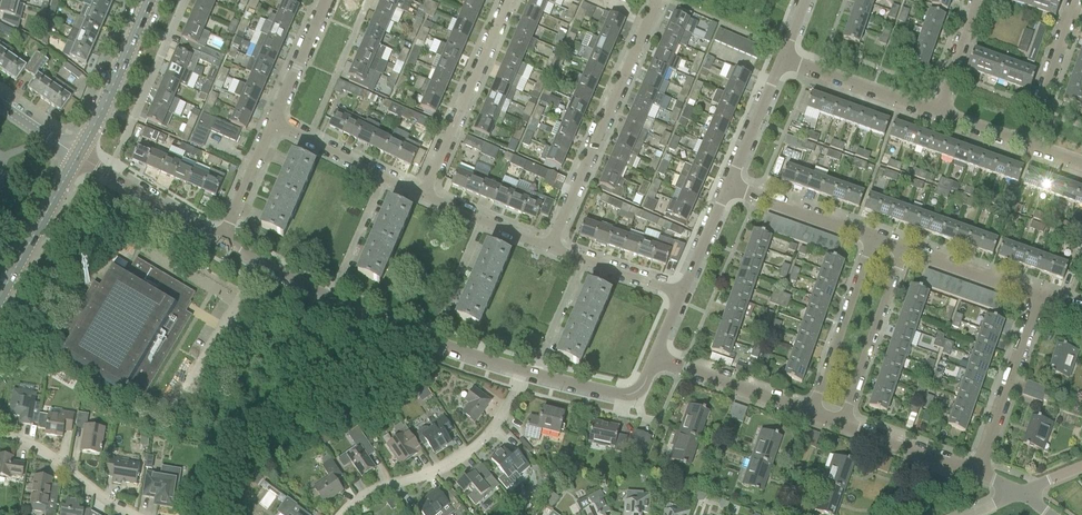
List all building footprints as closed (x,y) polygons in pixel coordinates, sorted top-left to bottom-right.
[(3,0),(0,9),(0,14),(16,18),(19,4),(3,0)] [(40,10),(46,12),(49,0),(41,0),(40,2),(42,2),(40,10)] [(91,8),(108,15),(113,3),(107,0),(95,0),(91,8)] [(194,10),(209,17),(215,3),(208,0),(199,0),(194,10)] [(251,0),(248,6),(255,10),(258,3),(251,0)] [(278,12),(293,18),(298,7),(299,7),(299,6),(285,0),(283,0),(278,12)] [(381,2),(395,8),(401,11),(406,0),(382,0),(381,2)] [(423,6),(429,8),(432,2),(428,0),(425,0),(423,6)] [(462,8),(478,15),(483,2),(477,0),(466,0),(462,8)] [(528,8),(542,14),(547,1),(544,0),(531,0),(528,8)] [(852,12),(868,18),(872,5),(859,0),(856,0),(852,12)] [(931,5),(947,10),(950,0),(933,0),(931,5)] [(1024,5),(1034,9),(1035,6),(1046,10),(1045,13),(1055,16),(1054,17),(1055,17),(1060,4),(1059,4),(1060,0),(1026,0),(1024,5)] [(381,2),(376,14),(390,21),(395,8),(381,2)] [(438,5),(432,2),(429,8),(435,11),(438,5)] [(579,8),(577,14),(584,17),(590,19),(595,7),(583,2),(580,8),(579,8)] [(570,4),(567,10),(573,13),(576,7),(570,4)] [(85,5),(80,17),(86,20),(103,27),(108,15),(91,8),(85,5)] [(429,8),(423,6),(422,6),(420,5),(415,16),(422,19),(424,14),(426,15),(429,8)] [(898,8),(891,5),(889,12),(896,14),(898,8)] [(435,11),(429,8),(426,15),(432,18),(435,11)] [(462,8),(457,20),(472,27),(478,15),(462,8)] [(528,8),(523,20),(536,26),(542,14),(528,8)] [(674,14),(669,26),(683,32),(691,35),(692,36),(695,30),(695,29),(698,23),(689,19),(692,13),(679,8),(676,14),(674,13),(674,14)] [(899,15),(906,18),(909,11),(901,9),(899,15)] [(46,12),(40,10),(37,20),(44,21),(46,12)] [(188,24),(203,31),(209,17),(194,10),(193,11),(194,11),(189,24),(188,24)] [(573,13),(567,10),(564,17),(570,20),(573,13)] [(929,10),(925,23),(941,29),(945,16),(929,10)] [(607,19),(604,26),(619,32),(624,20),(625,21),(625,20),(604,11),(602,17),(607,19)] [(270,14),(267,22),(273,24),(288,31),(293,18),(278,12),(276,17),(270,14)] [(852,12),(847,25),(863,31),(868,18),(852,12)] [(887,18),(894,21),(896,14),(889,12),(887,18)] [(376,14),(371,27),(385,33),(390,21),(376,14)] [(584,17),(577,14),(574,21),(581,24),(584,17)] [(906,18),(899,15),(897,22),(904,24),(906,18)] [(73,28),(75,29),(97,39),(103,27),(86,20),(78,16),(73,28)] [(243,18),(241,25),(246,27),(248,28),(250,21),(243,18)] [(232,19),(229,25),(236,29),(239,22),(232,19)] [(47,20),(44,31),(50,32),(53,22),(47,20)] [(457,20),(452,33),(467,39),(472,27),(457,20)] [(523,20),(517,32),(531,38),(536,26),(523,20)] [(260,33),(262,34),(283,43),(288,31),(273,24),(265,21),(260,33)] [(0,23),(0,33),(6,36),(7,33),(15,37),(15,36),(18,31),(0,23)] [(925,23),(920,36),(936,42),(941,29),(925,23)] [(182,44),(181,45),(216,60),(221,62),(224,56),(204,48),(210,34),(203,31),(188,24),(188,25),(183,38),(182,38),(185,40),(182,45),(182,44)] [(413,24),(410,29),(417,32),(420,27),(413,24)] [(236,29),(229,25),(226,32),(233,35),(236,29)] [(235,37),(241,39),(246,27),(241,25),(240,25),(235,37)] [(710,25),(707,31),(713,33),(716,27),(710,25)] [(863,31),(847,25),(843,38),(853,42),(853,41),(859,43),(863,31)] [(1027,61),(1034,63),(1047,27),(1039,25),(1037,30),(1038,31),(1030,55),(1029,55),(1027,61)] [(604,26),(599,38),(614,45),(619,32),(604,26)] [(669,26),(664,38),(675,43),(678,44),(686,47),(691,35),(683,32),(669,26)] [(370,27),(365,39),(374,43),(380,45),(385,33),(370,27)] [(422,27),(419,33),(426,36),(429,30),(422,27)] [(73,28),(67,41),(68,41),(71,42),(75,44),(92,52),(97,39),(75,30),(75,29),(73,28)] [(559,28),(556,34),(563,37),(566,31),(559,28)] [(714,41),(720,43),(725,31),(719,28),(714,41)] [(417,32),(410,29),(407,36),(414,40),(417,32)] [(883,30),(881,37),(888,39),(890,32),(883,30)] [(15,36),(27,42),(30,37),(18,31),(15,36)] [(713,33),(707,31),(705,37),(711,40),(713,33)] [(720,43),(726,46),(731,34),(725,31),(720,43)] [(517,32),(512,44),(526,50),(532,53),(537,41),(531,38),(517,32)] [(426,36),(419,33),(416,39),(422,43),(426,36)] [(452,33),(447,45),(462,51),(467,39),(452,33)] [(262,34),(256,46),(277,55),(283,43),(262,34)] [(563,37),(556,34),(553,41),(560,44),(563,37)] [(726,46),(732,49),(738,36),(731,34),(726,46)] [(893,34),(891,41),(898,43),(900,36),(893,34)] [(732,49),(738,52),(744,39),(738,36),(732,49)] [(920,36),(916,49),(931,55),(936,42),(920,36)] [(236,37),(234,42),(247,48),(249,43),(242,40),(236,37)] [(888,39),(881,37),(879,43),(886,45),(888,39)] [(572,41),(566,38),(563,45),(569,48),(572,41)] [(599,38),(593,50),(608,57),(614,45),(599,38)] [(664,38),(658,50),(672,56),(678,44),(675,43),(664,38)] [(365,39),(360,51),(374,57),(381,60),(386,48),(380,45),(374,43),(365,39)] [(738,52),(745,54),(750,42),(744,39),(738,52)] [(68,41),(62,54),(70,57),(76,60),(86,65),(92,52),(75,44),(71,42),(68,41)] [(898,43),(891,41),(889,46),(896,49),(898,43)] [(434,54),(441,57),(456,64),(462,51),(447,45),(440,42),(434,54)] [(745,54),(751,57),(756,45),(750,42),(745,54)] [(232,43),(229,49),(237,52),(240,47),(232,43)] [(512,44),(507,57),(521,63),(526,50),(512,44)] [(171,63),(171,64),(192,73),(198,60),(214,66),(216,60),(181,45),(179,50),(177,49),(177,50),(172,63),(171,63)] [(756,45),(751,57),(757,60),(762,47),(756,45)] [(256,46),(251,58),(272,67),(277,55),(256,46)] [(0,58),(0,70),(5,74),(16,59),(11,55),(14,50),(8,47),(7,48),(5,51),(3,53),(0,58)] [(402,48),(400,54),(407,57),(409,51),(402,48)] [(582,60),(588,63),(603,69),(608,57),(593,50),(587,48),(582,60)] [(237,52),(229,49),(227,55),(234,59),(237,52)] [(931,55),(916,49),(911,62),(917,64),(917,65),(927,68),(931,55)] [(997,81),(1005,60),(1004,60),(993,56),(986,54),(975,50),(974,49),(971,57),(966,70),(967,70),(977,73),(978,70),(989,74),(988,77),(997,80),(997,81)] [(658,50),(653,62),(667,68),(672,56),(658,50)] [(360,51),(355,63),(376,73),(381,60),(374,57),(360,51)] [(412,51),(408,58),(415,60),(418,55),(412,51)] [(25,70),(30,74),(42,56),(36,52),(26,66),(16,59),(5,74),(17,82),(25,70)] [(550,53),(547,60),(555,63),(558,57),(550,53)] [(407,57),(400,54),(397,61),(404,64),(407,57)] [(28,89),(39,97),(49,82),(39,75),(49,60),(42,56),(30,74),(36,78),(28,89)] [(702,69),(708,71),(713,59),(706,56),(701,68),(702,69)] [(441,57),(436,69),(451,76),(456,64),(441,57)] [(507,57),(501,69),(521,77),(522,78),(527,66),(521,63),(507,57)] [(246,71),(252,73),(266,80),(272,67),(251,58),(246,71)] [(415,60),(408,58),(405,64),(412,67),(415,60)] [(695,58),(692,65),(699,68),(702,62),(695,58)] [(544,66),(552,70),(555,63),(547,60),(544,66)] [(1005,60),(997,81),(998,81),(1007,84),(1008,80),(1020,84),(1019,88),(1028,91),(1028,92),(1029,92),(1033,78),(1035,71),(1023,67),(1017,64),(1016,65),(1005,61),(1005,60)] [(1072,75),(1081,78),(1081,63),(1077,61),(1072,75)] [(653,62),(648,75),(662,81),(667,68),(653,62)] [(348,75),(348,76),(350,77),(349,81),(369,90),(376,73),(354,63),(350,74),(349,76),(348,75)] [(588,63),(583,75),(598,82),(603,69),(588,63)] [(64,68),(71,74),(75,69),(67,64),(64,68)] [(165,77),(180,84),(186,87),(192,73),(171,64),(166,77),(165,77)] [(699,68),(692,65),(689,71),(696,74),(699,68)] [(750,75),(731,66),(725,79),(729,81),(744,87),(749,75),(750,75)] [(222,68),(219,74),(226,77),(229,71),(222,68)] [(75,69),(71,74),(79,79),(82,75),(75,69)] [(436,69),(431,82),(446,88),(451,76),(436,69)] [(501,69),(496,81),(510,87),(516,90),(521,77),(501,69)] [(702,69),(699,75),(706,78),(709,72),(708,71),(702,69)] [(252,73),(246,86),(261,92),(266,80),(252,73)] [(392,73),(389,78),(396,81),(399,76),(392,73)] [(226,77),(219,74),(216,80),(223,83),(226,77)] [(583,75),(577,87),(592,94),(598,82),(583,75)] [(648,75),(642,87),(656,93),(662,81),(648,75)] [(1068,88),(1081,93),(1081,78),(1072,75),(1068,88)] [(401,76),(398,82),(404,85),(407,79),(401,76)] [(39,97),(50,105),(60,90),(64,84),(53,77),(49,82),(39,97)] [(159,91),(174,98),(180,84),(165,77),(165,78),(160,91),(159,91)] [(538,77),(535,83),(541,86),(544,80),(538,77)] [(396,81),(389,78),(386,86),(393,89),(396,81)] [(206,79),(200,93),(207,96),(213,82),(206,79)] [(338,80),(333,91),(339,94),(342,89),(344,83),(338,80)] [(421,92),(425,94),(440,100),(446,88),(431,82),(426,80),(421,92)] [(496,81),(491,94),(498,96),(505,99),(510,102),(516,90),(510,87),(496,81)] [(729,81),(724,93),(739,99),(744,87),(729,81)] [(404,85),(398,82),(395,88),(401,92),(404,85)] [(234,95),(241,98),(256,104),(261,92),(246,86),(239,83),(234,95)] [(344,83),(342,89),(354,95),(360,97),(363,91),(357,88),(344,83)] [(541,86),(535,83),(532,90),(538,93),(541,86)] [(684,83),(681,89),(688,92),(691,86),(684,83)] [(60,90),(50,105),(62,112),(72,98),(75,92),(64,84),(60,90)] [(577,87),(572,100),(587,106),(592,94),(577,87)] [(642,87),(637,99),(651,105),(661,109),(666,97),(656,93),(642,87)] [(693,87),(691,93),(698,96),(700,90),(693,87)] [(551,90),(544,88),(541,94),(548,97),(551,90)] [(1068,88),(1063,102),(1074,106),(1074,105),(1081,107),(1081,104),(1081,93),(1068,88)] [(688,92),(681,89),(679,95),(686,98),(688,92)] [(713,103),(719,105),(733,112),(739,99),(724,93),(718,90),(713,103)] [(153,105),(172,114),(173,114),(179,100),(174,98),(159,91),(159,92),(154,105),(153,105)] [(363,91),(360,97),(367,100),(370,94),(363,91)] [(211,92),(208,98),(215,101),(218,95),(211,92)] [(207,96),(200,93),(197,99),(204,102),(207,96)] [(698,96),(691,93),(688,100),(695,103),(698,96)] [(818,114),(819,114),(825,98),(812,93),(808,103),(809,103),(807,109),(818,113),(818,114)] [(440,100),(425,94),(420,106),(435,113),(440,100)] [(491,94),(485,106),(499,112),(505,114),(510,102),(505,99),(498,96),(491,94)] [(551,96),(548,103),(557,107),(560,100),(551,96)] [(215,101),(208,98),(203,111),(210,114),(215,101)] [(241,98),(236,110),(250,117),(256,104),(241,98)] [(819,114),(832,119),(838,102),(825,98),(819,114)] [(637,99),(632,111),(646,117),(651,105),(637,99)] [(391,103),(385,100),(381,107),(388,110),(391,103)] [(572,100),(567,112),(582,118),(587,106),(572,100)] [(527,102),(524,108),(531,111),(534,105),(527,102)] [(832,119),(845,123),(851,107),(838,102),(832,119)] [(394,123),(397,124),(400,118),(404,109),(391,103),(388,110),(387,112),(397,117),(394,123)] [(172,114),(153,105),(153,106),(148,119),(147,119),(162,126),(166,128),(172,114)] [(719,105),(713,117),(728,124),(733,112),(719,105)] [(485,106),(480,118),(494,124),(499,112),(485,106)] [(537,106),(534,112),(541,115),(544,110),(537,106)] [(342,133),(343,133),(352,114),(338,107),(329,126),(329,127),(330,126),(343,132),(342,133)] [(674,107),(671,114),(678,117),(681,110),(674,107)] [(845,123),(858,128),(864,111),(851,107),(845,123)] [(193,108),(188,120),(195,123),(200,111),(193,108)] [(531,111),(524,108),(521,115),(528,118),(531,111)] [(404,109),(400,118),(409,122),(410,120),(416,123),(420,115),(404,109)] [(230,122),(230,123),(245,129),(245,128),(250,117),(236,110),(230,122)] [(632,111),(626,124),(640,130),(647,133),(649,133),(654,121),(646,117),(632,111)] [(683,111),(680,118),(687,121),(690,114),(683,111)] [(858,128),(871,132),(877,116),(864,111),(858,128)] [(541,115),(534,112),(531,119),(538,123),(541,115)] [(567,112),(561,124),(576,131),(582,118),(567,112)] [(192,138),(190,142),(200,147),(204,146),(204,145),(210,131),(216,118),(209,116),(203,113),(198,125),(192,138)] [(356,140),(365,121),(352,114),(343,133),(356,139),(356,140)] [(678,117),(671,114),(668,120),(675,123),(678,117)] [(416,124),(427,129),(431,120),(420,115),(416,123),(416,124)] [(877,116),(871,132),(884,137),(889,121),(877,116)] [(713,117),(708,130),(723,136),(728,124),(713,117)] [(210,131),(217,133),(222,121),(216,118),(210,131)] [(494,124),(480,118),(475,130),(474,130),(489,137),(489,136),(494,124)] [(687,121),(680,118),(677,124),(684,127),(687,121)] [(195,123),(188,120),(180,138),(187,142),(195,123)] [(217,133),(223,136),(228,124),(222,121),(217,133)] [(369,146),(370,146),(377,132),(379,127),(365,121),(356,140),(357,139),(370,145),(369,146)] [(889,139),(902,143),(908,127),(894,122),(889,139)] [(223,136),(230,139),(235,127),(228,124),(223,136)] [(540,124),(538,129),(549,134),(551,129),(540,124)] [(561,124),(556,136),(571,143),(576,131),(561,124)] [(626,124),(621,136),(635,142),(642,145),(647,133),(640,130),(626,124)] [(235,127),(230,139),(236,142),(241,130),(235,127)] [(516,127),(514,132),(520,135),(523,130),(516,127)] [(902,143),(915,148),(921,132),(908,127),(902,143)] [(142,138),(156,144),(157,141),(160,134),(146,128),(142,138)] [(397,160),(404,146),(409,135),(395,128),(390,139),(383,153),(384,153),(397,159),(397,160)] [(708,130),(703,142),(718,148),(723,136),(708,130)] [(526,131),(523,137),(531,140),(533,134),(526,131)] [(804,138),(810,140),(813,133),(807,131),(804,138)] [(383,153),(390,139),(377,132),(370,146),(370,147),(370,146),(383,152),(383,153)] [(520,135),(514,132),(507,150),(513,152),(520,135)] [(663,132),(660,138),(667,141),(670,135),(663,132)] [(915,148),(928,152),(933,136),(921,132),(915,148)] [(813,133),(810,140),(817,142),(819,135),(813,133)] [(160,134),(157,141),(164,144),(166,137),(160,134)] [(481,153),(482,152),(485,144),(467,136),(463,145),(481,153)] [(556,136),(551,149),(566,155),(571,143),(556,136)] [(621,136),(616,148),(630,154),(631,151),(635,142),(621,136)] [(672,136),(669,142),(677,145),(679,139),(672,136)] [(928,152),(940,157),(946,141),(933,136),(928,152)] [(531,140),(523,137),(520,143),(528,147),(531,140)] [(667,141),(660,138),(658,144),(664,147),(667,141)] [(171,147),(185,153),(188,146),(174,140),(171,147)] [(801,148),(807,150),(809,143),(803,141),(801,148)] [(835,150),(837,143),(831,141),(828,148),(835,150)] [(940,157),(953,161),(959,145),(946,141),(940,157)] [(677,145),(669,142),(667,149),(674,152),(677,145)] [(703,142),(697,154),(712,161),(718,148),(703,142)] [(809,143),(807,150),(813,153),(816,146),(809,143)] [(837,143),(835,150),(841,152),(843,145),(837,143)] [(481,153),(488,156),(492,147),(485,144),(482,152),(481,153)] [(953,161),(966,166),(972,150),(959,145),(953,161)] [(146,166),(146,167),(153,152),(138,146),(132,160),(133,161),(133,160),(146,166)] [(188,146),(185,153),(199,159),(202,152),(188,146)] [(404,146),(397,160),(398,159),(411,166),(410,166),(411,166),(418,152),(404,146)] [(616,148),(610,160),(624,166),(632,170),(638,157),(630,154),(616,148)] [(566,155),(551,149),(545,161),(561,168),(560,167),(566,155)] [(856,150),(854,157),(860,159),(863,152),(856,150)] [(966,166),(979,171),(985,154),(972,150),(966,166)] [(827,151),(825,158),(831,160),(834,153),(827,151)] [(160,172),(166,158),(153,152),(146,167),(147,167),(147,166),(160,172)] [(867,161),(869,154),(863,152),(860,159),(867,161)] [(174,178),(180,164),(182,159),(168,153),(166,158),(160,172),(161,173),(161,172),(174,178)] [(503,159),(509,162),(512,156),(506,153),(503,159)] [(837,163),(840,156),(834,153),(831,160),(837,163)] [(697,154),(692,166),(707,173),(712,161),(697,154)] [(979,171),(992,175),(998,159),(985,154),(979,171)] [(207,161),(213,164),(216,158),(210,155),(207,161)] [(293,155),(278,191),(299,201),(315,165),(293,155)] [(652,156),(650,163),(657,166),(659,159),(652,156)] [(510,165),(522,170),(525,162),(513,157),(510,165)] [(216,158),(213,164),(219,167),(222,160),(216,158)] [(992,175),(1005,180),(1010,163),(998,159),(992,175)] [(610,160),(605,172),(619,179),(624,166),(610,160)] [(662,160),(659,167),(666,170),(669,163),(662,160)] [(853,160),(850,167),(857,169),(859,162),(853,160)] [(892,170),(894,163),(888,161),(885,168),(892,170)] [(863,172),(865,164),(859,162),(857,169),(863,172)] [(657,166),(650,163),(647,169),(654,172),(657,166)] [(685,163),(680,176),(681,176),(702,185),(707,173),(693,167),(692,166),(685,163)] [(894,163),(892,170),(898,172),(901,165),(894,163)] [(1010,163),(1005,180),(1018,184),(1024,168),(1010,163)] [(187,184),(188,184),(194,170),(180,164),(174,178),(174,179),(175,178),(188,184),(187,184)] [(530,171),(538,175),(541,168),(533,164),(530,171)] [(509,165),(506,170),(517,175),(520,170),(509,165)] [(781,181),(794,186),(800,169),(798,168),(798,169),(787,166),(785,171),(784,171),(781,181)] [(666,170),(659,167),(656,173),(663,176),(666,170)] [(794,186),(807,190),(813,174),(800,169),(794,186)] [(201,190),(202,190),(208,176),(194,170),(188,184),(188,185),(189,184),(202,189),(201,190)] [(208,176),(202,190),(202,191),(202,190),(216,196),(215,196),(216,197),(222,182),(225,176),(211,170),(208,176)] [(451,185),(452,185),(465,190),(465,191),(466,191),(472,176),(457,170),(451,185)] [(472,176),(466,191),(479,196),(479,197),(480,197),(480,196),(486,182),(489,176),(475,170),(472,176)] [(914,170),(912,177),(918,179),(920,172),(914,170)] [(1023,186),(1036,190),(1041,174),(1028,170),(1023,186)] [(543,185),(551,189),(557,175),(549,171),(543,185)] [(884,171),(882,178),(888,181),(891,173),(884,171)] [(599,184),(599,185),(606,188),(604,192),(614,196),(621,199),(623,194),(622,188),(625,181),(619,179),(605,172),(600,185),(599,184)] [(924,181),(927,174),(920,172),(918,179),(924,181)] [(895,183),(897,176),(891,173),(888,181),(895,183)] [(807,190),(820,195),(826,178),(813,174),(807,190)] [(1036,190),(1049,195),(1054,179),(1041,174),(1036,190)] [(558,175),(555,181),(562,184),(565,178),(558,175)] [(676,189),(681,191),(696,197),(702,185),(681,176),(676,189)] [(820,195),(833,200),(839,183),(826,178),(820,195)] [(943,188),(946,181),(940,179),(937,186),(943,188)] [(1054,179),(1049,194),(1062,199),(1067,183),(1054,179)] [(910,180),(908,187),(914,190),(916,182),(910,180)] [(642,181),(639,187),(646,190),(649,184),(642,181)] [(946,181),(943,188),(950,190),(952,183),(946,181)] [(486,182),(480,196),(493,202),(493,203),(494,203),(494,202),(500,188),(486,182)] [(920,192),(923,185),(916,182),(914,190),(920,192)] [(500,188),(494,202),(507,208),(507,209),(508,209),(508,208),(514,194),(516,189),(502,183),(500,188)] [(833,200),(846,204),(852,187),(839,183),(833,200)] [(1067,183),(1062,199),(1075,203),(1080,188),(1067,183)] [(651,185),(648,191),(655,194),(657,188),(651,185)] [(514,194),(508,208),(521,214),(522,214),(528,200),(531,192),(517,186),(516,189),(514,194)] [(646,190),(639,187),(636,193),(643,196),(646,190)] [(852,187),(846,204),(859,209),(865,192),(852,187)] [(965,188),(962,195),(969,197),(971,190),(965,188)] [(940,198),(942,191),(936,189),(933,196),(940,198)] [(975,200),(978,192),(971,190),(969,197),(975,200)] [(299,201),(278,191),(262,228),(284,237),(299,201)] [(655,194),(648,191),(641,209),(651,213),(655,202),(652,201),(655,194)] [(671,201),(691,210),(696,197),(681,191),(676,203),(671,201)] [(942,191),(940,198),(946,200),(949,193),(942,191)] [(528,200),(522,214),(535,219),(535,220),(538,213),(547,217),(547,218),(548,218),(555,202),(544,198),(531,192),(528,200)] [(602,194),(599,201),(606,204),(609,197),(602,194)] [(864,210),(877,215),(883,198),(870,194),(864,210)] [(606,204),(620,210),(623,203),(609,197),(606,204)] [(991,197),(988,204),(995,206),(997,199),(991,197)] [(877,215),(890,219),(896,203),(883,198),(877,215)] [(961,198),(959,205),(965,208),(968,201),(961,198)] [(1001,208),(1003,201),(997,199),(995,206),(1001,208)] [(691,210),(671,201),(664,218),(684,226),(686,222),(686,223),(687,222),(686,222),(691,210)] [(971,210),(974,203),(968,201),(965,208),(971,210)] [(411,211),(389,202),(374,238),(395,247),(411,211)] [(623,203),(620,210),(634,216),(637,210),(623,203)] [(890,219),(903,224),(909,207),(896,203),(890,219)] [(1013,212),(1020,215),(1022,208),(1016,205),(1013,212)] [(903,224),(915,228),(921,212),(909,207),(903,224)] [(991,217),(993,210),(987,207),(985,214),(991,217)] [(637,210),(634,216),(640,219),(643,212),(637,210)] [(993,210),(991,217),(997,219),(1000,212),(993,210)] [(915,228),(928,233),(934,216),(921,212),(915,228)] [(1035,213),(1033,220),(1039,222),(1042,215),(1035,213)] [(1009,222),(1016,224),(1019,218),(1012,215),(1009,222)] [(1046,224),(1048,217),(1042,215),(1039,222),(1046,224)] [(762,229),(768,231),(773,219),(766,216),(762,229)] [(928,233),(941,237),(947,221),(934,216),(928,233)] [(657,226),(663,228),(665,222),(659,219),(657,226)] [(768,231),(774,233),(779,221),(773,219),(768,231)] [(584,221),(579,237),(594,242),(599,226),(584,221)] [(774,233),(781,236),(785,223),(779,221),(774,233)] [(941,237),(954,242),(960,225),(947,221),(941,237)] [(1059,228),(1065,230),(1068,223),(1061,221),(1059,228)] [(665,222),(663,228),(669,231),(672,225),(665,222)] [(1035,232),(1038,225),(1032,222),(1029,229),(1035,232)] [(781,236),(787,238),(792,225),(785,223),(781,236)] [(1068,223),(1065,230),(1071,232),(1074,225),(1068,223)] [(787,238),(794,240),(798,228),(792,225),(787,238)] [(954,242),(967,246),(972,230),(960,225),(954,242)] [(1038,225),(1035,232),(1042,234),(1044,227),(1038,225)] [(594,242),(608,247),(613,231),(599,226),(594,242)] [(794,240),(800,243),(805,230),(798,228),(794,240)] [(754,230),(749,245),(767,251),(772,237),(765,235),(765,234),(754,230)] [(800,243),(807,245),(811,232),(805,230),(800,243)] [(967,246),(979,251),(985,234),(972,230),(967,246)] [(608,247),(623,252),(628,236),(613,231),(608,247)] [(1055,238),(1061,240),(1064,233),(1058,231),(1055,238)] [(807,245),(813,247),(817,234),(811,232),(807,245)] [(1064,233),(1061,240),(1068,242),(1070,235),(1064,233)] [(813,247),(819,249),(824,237),(817,234),(813,247)] [(985,234),(979,251),(992,255),(998,239),(985,234)] [(623,252),(637,256),(642,241),(628,236),(623,252)] [(637,256),(651,261),(658,241),(644,236),(642,241),(637,256)] [(819,249),(826,252),(830,239),(824,237),(819,249)] [(395,247),(374,238),(358,274),(380,284),(395,247)] [(658,241),(651,261),(666,266),(668,260),(678,264),(684,247),(674,244),(659,239),(658,241)] [(826,252),(832,254),(837,241),(830,239),(826,252)] [(837,241),(832,254),(839,256),(843,243),(837,241)] [(998,257),(1010,262),(1016,245),(1003,241),(998,257)] [(787,250),(795,253),(797,246),(790,244),(787,250)] [(488,245),(472,281),(494,291),(510,254),(488,245)] [(749,245),(744,258),(763,264),(767,251),(749,245)] [(1010,262),(1023,266),(1029,250),(1016,245),(1010,262)] [(800,248),(798,254),(805,257),(808,250),(800,248)] [(1023,266),(1036,271),(1042,254),(1029,250),(1023,266)] [(1036,271),(1049,275),(1055,259),(1042,254),(1036,271)] [(826,256),(821,270),(839,276),(844,262),(833,258),(826,256)] [(61,356),(124,393),(125,390),(142,400),(192,315),(184,311),(187,306),(195,293),(137,258),(126,276),(113,268),(102,287),(94,282),(64,332),(72,337),(61,356)] [(744,258),(739,271),(757,277),(758,277),(763,264),(744,258)] [(1055,259),(1049,275),(1062,280),(1066,270),(1065,270),(1067,264),(1055,260),(1056,259),(1055,259)] [(783,264),(781,270),(788,273),(790,267),(783,264)] [(793,268),(791,274),(798,276),(800,270),(793,268)] [(781,270),(778,277),(786,279),(788,273),(781,270)] [(821,270),(816,283),(834,289),(839,276),(821,270)] [(739,271),(735,284),(752,290),(757,277),(739,271)] [(921,285),(927,287),(932,275),(925,272),(921,285)] [(791,274),(789,280),(796,283),(798,276),(791,274)] [(927,287),(934,290),(938,277),(932,275),(927,287)] [(934,290),(940,292),(945,279),(938,277),(934,290)] [(940,292),(947,294),(951,281),(945,279),(940,292)] [(494,291),(472,281),(457,317),(479,327),(494,291)] [(947,294),(953,296),(958,284),(951,281),(947,294)] [(816,283),(811,296),(830,302),(834,289),(816,283)] [(589,284),(573,320),(595,330),(610,294),(589,284)] [(735,284),(730,297),(748,303),(752,290),(735,284)] [(953,296),(959,299),(964,286),(958,284),(953,296)] [(911,285),(906,300),(923,306),(928,292),(922,290),(922,289),(916,287),(911,285)] [(959,299),(966,301),(970,288),(964,286),(959,299)] [(966,301),(972,303),(977,290),(970,288),(966,301)] [(773,290),(771,297),(780,300),(782,293),(773,290)] [(972,303),(979,305),(983,293),(977,290),(972,303)] [(782,293),(780,300),(788,303),(791,296),(782,293)] [(979,305),(985,308),(990,295),(983,293),(979,305)] [(985,308),(992,310),(996,297),(990,295),(985,308)] [(811,296),(807,309),(825,316),(830,302),(811,296)] [(730,297),(725,310),(743,316),(748,303),(730,297)] [(771,297),(769,303),(778,306),(780,300),(771,297)] [(996,297),(992,310),(998,312),(1002,299),(996,297)] [(780,300),(778,306),(786,309),(788,303),(780,300)] [(906,300),(901,313),(918,320),(923,306),(906,300)] [(949,300),(944,314),(951,316),(956,302),(949,300)] [(807,309),(802,322),(820,329),(825,316),(807,309)] [(725,310),(721,324),(738,330),(743,316),(725,310)] [(901,313),(897,327),(914,333),(918,320),(901,313)] [(954,320),(960,323),(963,316),(956,314),(954,320)] [(980,323),(978,328),(1000,336),(1002,330),(1001,330),(1004,321),(994,318),(986,316),(983,324),(980,323)] [(764,317),(762,324),(769,326),(771,320),(764,317)] [(595,330),(573,320),(557,357),(579,366),(595,330)] [(953,323),(951,326),(958,329),(960,324),(960,323),(954,320),(953,321),(953,323)] [(775,321),(772,327),(779,329),(781,323),(775,321)] [(802,322),(797,336),(816,342),(820,329),(802,322)] [(717,336),(716,337),(734,343),(738,330),(721,324),(717,336)] [(762,324),(760,330),(767,332),(769,326),(762,324)] [(770,333),(777,336),(779,329),(772,327),(770,333)] [(897,327),(892,340),(909,346),(914,333),(897,327)] [(979,335),(976,343),(994,349),(997,342),(1000,336),(978,328),(976,334),(979,335)] [(937,333),(935,340),(943,343),(944,340),(943,340),(944,336),(937,333)] [(797,336),(793,349),(811,355),(816,342),(797,336)] [(716,337),(711,351),(722,355),(722,354),(729,356),(734,343),(716,337)] [(888,351),(887,353),(905,359),(909,346),(892,340),(888,351)] [(935,340),(933,346),(940,349),(941,349),(942,347),(943,343),(935,340)] [(943,343),(942,347),(951,350),(953,343),(946,341),(944,340),(943,343)] [(755,343),(753,349),(760,352),(762,345),(755,343)] [(971,350),(968,356),(990,364),(992,357),(991,357),(994,349),(976,343),(973,351),(971,350)] [(1052,361),(1048,371),(1052,373),(1051,374),(1054,375),(1054,374),(1068,379),(1069,378),(1074,363),(1074,362),(1078,351),(1066,346),(1067,345),(1064,344),(1064,345),(1058,344),(1059,345),(1057,351),(1053,361),(1052,361)] [(765,347),(763,353),(770,356),(772,349),(765,347)] [(943,350),(941,354),(948,356),(951,350),(942,347),(941,349),(943,350)] [(760,352),(753,349),(750,356),(757,358),(760,352)] [(793,349),(788,362),(807,368),(811,355),(793,349)] [(770,356),(763,353),(760,359),(767,362),(770,356)] [(887,353),(883,366),(900,372),(905,359),(887,353)] [(969,362),(966,371),(984,377),(987,369),(988,369),(990,364),(968,356),(967,362),(969,362)] [(928,360),(926,366),(933,369),(935,362),(928,360)] [(787,365),(783,376),(784,376),(786,377),(791,378),(791,379),(801,383),(807,368),(788,362),(787,364),(787,365)] [(738,363),(735,370),(751,376),(754,369),(738,363)] [(883,366),(878,379),(895,385),(900,372),(883,366)] [(926,366),(924,372),(931,375),(933,369),(926,366)] [(936,368),(934,375),(941,377),(944,371),(936,368)] [(961,377),(959,384),(980,391),(982,385),(984,377),(966,371),(963,378),(961,377)] [(934,375),(932,381),(939,383),(941,377),(934,375)] [(878,379),(873,392),(891,398),(895,385),(878,379)] [(1027,381),(1025,388),(1044,395),(1047,388),(1027,381)] [(959,390),(956,398),(975,405),(978,396),(980,391),(959,384),(957,389),(959,390)] [(918,386),(916,392),(923,395),(925,388),(918,386)] [(1044,395),(1025,388),(1022,395),(1042,402),(1042,400),(1044,395)] [(462,414),(465,417),(474,423),(482,414),(485,416),(485,415),(482,413),(491,401),(474,389),(465,401),(469,404),(462,414)] [(14,390),(12,403),(10,414),(21,416),(19,423),(31,424),(36,394),(14,390)] [(426,390),(418,395),(422,401),(430,396),(426,390)] [(873,392),(869,406),(879,410),(886,412),(891,398),(873,392)] [(923,395),(916,392),(914,399),(920,402),(923,395)] [(927,395),(924,403),(931,405),(934,398),(927,395)] [(951,405),(949,411),(970,419),(973,412),(972,412),(975,405),(956,398),(954,405),(951,405)] [(683,420),(679,431),(698,438),(704,422),(705,422),(709,411),(705,410),(706,409),(703,408),(703,409),(689,404),(689,405),(692,406),(686,421),(683,420)] [(734,420),(735,421),(740,406),(733,404),(728,418),(729,418),(734,420)] [(740,406),(735,421),(742,423),(747,409),(740,406)] [(909,412),(916,415),(919,408),(912,406),(909,412)] [(524,436),(535,439),(539,440),(541,430),(560,434),(565,414),(543,409),(540,419),(529,417),(524,436)] [(970,419),(949,411),(947,416),(950,417),(947,426),(955,428),(955,429),(965,432),(968,423),(969,424),(970,419)] [(49,416),(48,425),(46,436),(62,438),(63,431),(71,433),(74,415),(61,413),(61,418),(49,416)] [(78,413),(77,417),(75,428),(84,429),(81,451),(101,454),(101,450),(102,450),(102,448),(105,429),(85,426),(87,414),(78,413)] [(418,433),(417,436),(424,445),(427,443),(434,453),(451,442),(446,435),(453,431),(443,416),(431,423),(436,430),(430,433),(427,429),(424,428),(418,433)] [(1029,446),(1043,451),(1043,450),(1040,449),(1045,434),(1048,435),(1053,423),(1040,418),(1041,417),(1038,416),(1038,417),(1033,416),(1032,416),(1033,417),(1028,433),(1027,433),(1023,444),(1026,445),(1026,446),(1029,447),(1029,446)] [(729,418),(726,427),(731,429),(734,420),(729,418)] [(593,421),(589,440),(606,443),(606,446),(615,448),(614,452),(624,454),(627,437),(617,435),(619,426),(593,421)] [(398,439),(388,445),(394,455),(401,464),(400,463),(415,453),(415,454),(416,454),(415,453),(421,449),(413,438),(407,429),(405,426),(403,427),(401,424),(394,428),(395,430),(396,432),(394,433),(398,439)] [(358,427),(347,434),(358,450),(351,454),(347,457),(351,463),(355,469),(362,478),(375,469),(368,458),(367,457),(375,452),(369,444),(366,440),(358,427)] [(801,444),(808,446),(813,432),(806,429),(801,444)] [(756,445),(752,457),(771,463),(777,447),(778,447),(782,437),(778,435),(778,434),(776,433),(775,434),(762,430),(761,431),(764,432),(759,446),(756,445)] [(698,438),(679,431),(675,444),(678,445),(673,460),(670,459),(669,459),(683,464),(683,466),(685,466),(686,465),(690,467),(693,456),(692,455),(698,438)] [(141,432),(140,441),(148,442),(150,433),(141,432)] [(630,449),(643,455),(650,438),(636,432),(630,449)] [(813,432),(808,446),(815,449),(820,434),(813,432)] [(325,434),(319,438),(324,445),(330,440),(325,434)] [(520,437),(517,441),(524,449),(528,446),(520,437)] [(718,447),(716,454),(723,457),(725,449),(718,447)] [(491,460),(502,473),(496,478),(505,488),(530,466),(518,453),(512,458),(504,449),(491,460)] [(530,456),(524,449),(521,452),(527,459),(530,456)] [(328,454),(321,459),(325,464),(332,460),(328,454)] [(23,475),(24,464),(16,463),(16,464),(12,463),(13,457),(0,455),(0,476),(10,478),(10,475),(22,477),(23,475)] [(828,471),(824,482),(844,489),(849,473),(850,473),(854,462),(850,461),(851,460),(848,459),(848,460),(834,455),(834,456),(837,457),(831,472),(828,471)] [(873,469),(880,471),(885,457),(878,455),(873,469)] [(109,456),(108,465),(106,476),(113,477),(112,483),(120,484),(121,481),(127,482),(126,483),(127,483),(136,484),(136,485),(140,464),(129,462),(130,459),(109,456)] [(771,463),(752,457),(748,470),(750,471),(745,485),(742,484),(742,485),(756,490),(755,491),(758,492),(758,491),(762,492),(766,481),(765,481),(771,463)] [(885,457),(880,471),(887,474),(892,460),(885,457)] [(146,459),(145,468),(151,469),(153,460),(146,459)] [(314,488),(318,494),(324,503),(342,491),(336,481),(343,477),(332,460),(325,464),(322,467),(329,477),(314,488)] [(491,476),(487,472),(480,463),(477,466),(479,468),(471,475),(469,473),(456,484),(464,493),(469,489),(472,493),(467,497),(475,506),(487,496),(485,494),(489,490),(483,483),(491,476)] [(906,479),(912,481),(917,468),(910,466),(906,479)] [(158,505),(173,508),(176,488),(177,489),(180,471),(162,468),(161,475),(147,473),(143,496),(159,499),(158,505)] [(912,481),(919,483),(923,471),(917,468),(912,481)] [(919,483),(925,486),(930,473),(923,471),(919,483)] [(925,486),(931,488),(936,475),(930,473),(925,486)] [(256,474),(251,480),(254,482),(256,479),(259,481),(262,478),(256,474)] [(931,488),(938,490),(942,477),(936,475),(931,488)] [(35,477),(33,488),(30,505),(47,507),(46,511),(55,513),(58,494),(50,493),(52,480),(35,477)] [(938,490),(944,493),(949,480),(942,477),(938,490)] [(944,493),(951,495),(955,482),(949,480),(944,493)] [(824,482),(820,495),(823,496),(818,511),(815,510),(815,511),(827,514),(836,514),(839,507),(837,507),(844,489),(824,482)] [(955,482),(951,495),(957,497),(962,484),(955,482)] [(416,506),(424,514),(450,514),(454,512),(455,511),(461,506),(453,498),(446,489),(439,495),(435,490),(434,490),(435,492),(418,506),(417,505),(416,506)] [(583,512),(584,514),(604,514),(610,512),(600,491),(577,503),(581,512),(583,512)] [(624,514),(641,514),(649,514),(649,503),(650,494),(626,493),(626,500),(625,500),(624,512),(624,514)] [(281,494),(278,499),(284,504),(287,499),(281,494)] [(390,496),(385,500),(390,509),(396,504),(390,496)] [(287,499),(284,504),(278,512),(282,514),(289,514),(290,514),(309,514),(287,499)] [(91,512),(91,510),(84,508),(83,512),(79,512),(81,503),(67,500),(66,509),(62,509),(61,514),(90,514),(91,512)] [(687,503),(685,509),(690,511),(693,503),(688,501),(687,503)] [(663,514),(689,514),(690,511),(685,509),(678,506),(676,513),(665,509),(663,514)]
